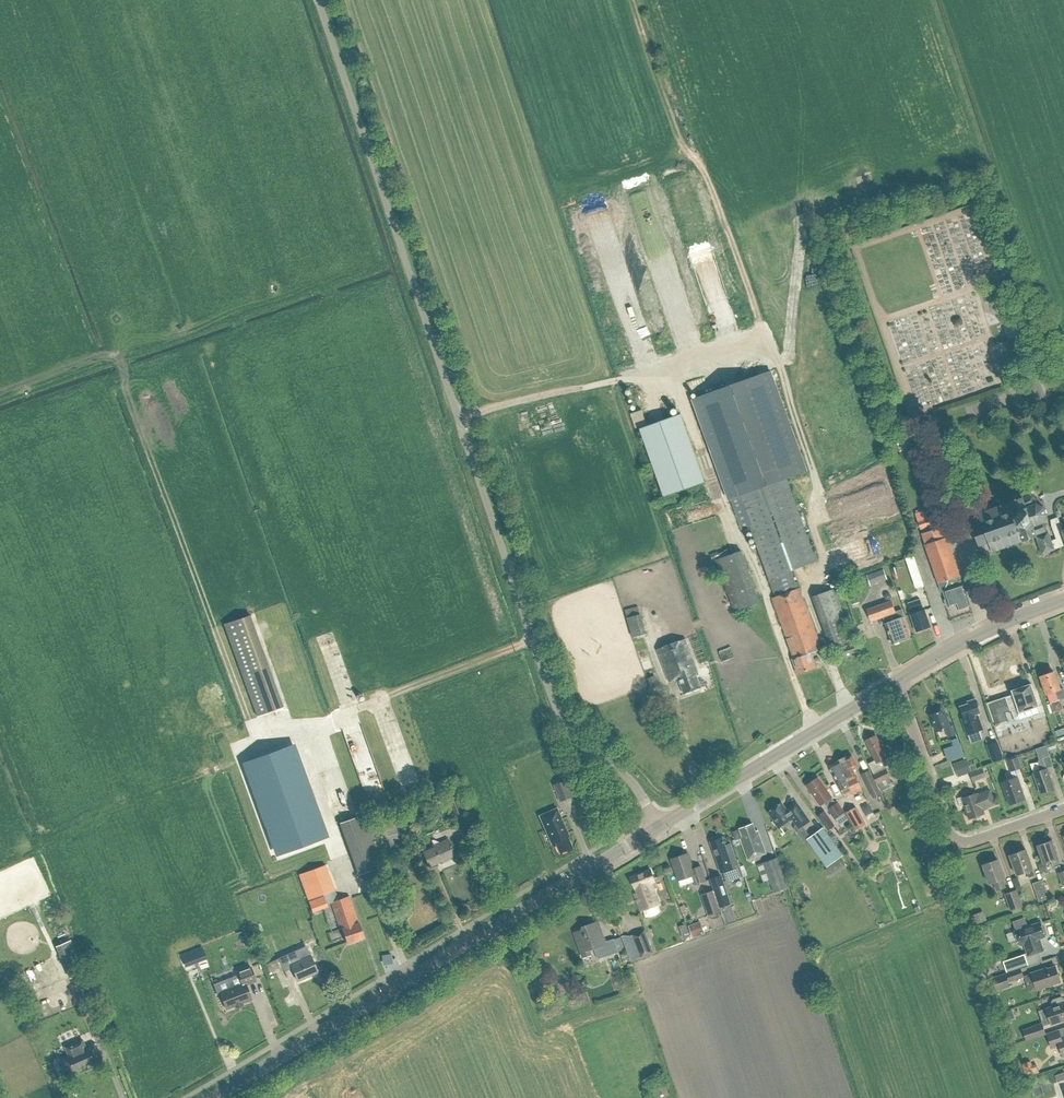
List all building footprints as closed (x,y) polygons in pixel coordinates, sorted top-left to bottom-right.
[(709,337),(694,338),(696,350),(711,348),(709,337)] [(778,380),(786,378),(784,366),(776,368),(778,380)] [(798,674),(816,667),(811,653),(822,649),(799,587),(797,588),(791,570),(816,560),(787,479),(807,471),(770,371),(693,399),(729,499),(739,496),(776,596),(772,598),(794,658),(792,659),(798,674)] [(705,482),(681,414),(640,429),(664,496),(705,482)] [(937,424),(935,418),(926,421),(928,427),(937,424)] [(547,489),(552,487),(549,479),(544,481),(547,489)] [(544,483),(534,486),(536,493),(546,490),(544,483)] [(1062,530),(1057,517),(1050,519),(1051,526),(1056,538),(1051,540),(1048,531),(1046,532),(1045,530),(1045,525),(1043,522),(1046,514),(1044,506),(1036,503),(1036,499),(1033,495),(1027,497),(1023,498),(1022,497),(1020,497),(1018,492),(1008,496),(1009,500),(1008,500),(1009,502),(1002,505),(1002,504),(1001,504),(1001,505),(995,507),(994,506),(993,506),(993,508),(987,510),(986,510),(986,511),(979,513),(979,512),(978,513),(980,518),(975,519),(977,525),(972,527),(979,546),(984,544),(986,549),(990,547),(992,552),(994,552),(993,551),(1000,549),(1001,549),(1001,548),(1007,546),(1008,548),(1009,547),(1009,546),(1015,543),(1015,544),(1016,543),(1023,541),(1023,543),(1025,542),(1024,541),(1036,536),(1042,554),(1063,546),(1063,537),(1062,530)] [(937,528),(936,525),(932,515),(918,520),(922,533),(926,544),(925,544),(938,583),(941,591),(943,590),(946,599),(944,600),(947,607),(948,606),(949,607),(956,605),(957,609),(970,605),(963,583),(962,584),(960,575),(947,537),(946,537),(942,526),(937,528)] [(846,562),(891,547),(889,540),(887,540),(884,529),(857,538),(858,541),(840,546),(846,562)] [(721,558),(719,553),(718,551),(710,554),(712,561),(716,560),(721,558)] [(759,603),(741,551),(716,560),(735,611),(759,603)] [(647,563),(654,560),(652,554),(645,556),(647,563)] [(887,580),(883,569),(866,575),(870,586),(887,580)] [(852,639),(834,592),(815,599),(833,646),(852,639)] [(908,603),(917,600),(915,593),(901,597),(904,607),(908,606),(908,603)] [(920,599),(917,600),(908,603),(908,606),(911,614),(910,614),(916,631),(930,626),(925,609),(924,609),(920,599)] [(891,602),(885,604),(866,611),(870,623),(883,618),(892,643),(910,637),(904,620),(905,620),(902,610),(895,613),(891,602)] [(646,633),(641,613),(626,617),(631,637),(646,633)] [(223,624),(255,716),(282,707),(250,615),(223,624)] [(685,639),(657,649),(669,681),(678,678),(683,694),(701,687),(696,674),(698,673),(685,639)] [(846,658),(862,653),(858,640),(842,645),(846,658)] [(719,652),(723,662),(735,657),(731,646),(719,652)] [(696,658),(704,655),(701,647),(693,650),(696,658)] [(1054,671),(1040,676),(1050,703),(1063,697),(1063,690),(1063,688),(1060,689),(1054,671)] [(636,677),(638,683),(646,680),(643,674),(636,677)] [(654,675),(647,678),(651,689),(658,686),(654,675)] [(1031,683),(1011,690),(1012,694),(1005,697),(1010,711),(1017,708),(1019,713),(1039,706),(1031,683)] [(961,719),(966,736),(969,743),(980,740),(977,733),(983,731),(977,714),(980,713),(975,699),(968,701),(968,704),(960,706),(964,718),(961,719)] [(401,716),(408,713),(404,706),(398,709),(401,716)] [(950,726),(944,710),(931,714),(937,731),(945,728),(948,737),(956,735),(953,725),(950,726)] [(1063,733),(1063,727),(1055,731),(1057,736),(1063,733)] [(887,758),(876,735),(865,740),(876,761),(869,765),(871,769),(874,776),(873,776),(877,785),(890,779),(884,768),(889,765),(886,758),(887,758)] [(998,741),(986,745),(992,762),(1004,758),(998,741)] [(1048,749),(1046,745),(1034,748),(1038,759),(1049,755),(1047,750),(1048,749)] [(286,751),(245,768),(274,849),(316,834),(286,751)] [(852,756),(847,758),(846,756),(839,760),(854,793),(862,789),(853,770),(858,768),(852,756)] [(1017,757),(1007,761),(1011,771),(1021,767),(1017,757)] [(970,771),(967,759),(956,762),(959,774),(970,771)] [(838,761),(829,765),(839,785),(844,797),(854,793),(839,760),(838,761)] [(968,772),(971,781),(984,776),(981,768),(968,772)] [(1040,793),(1054,788),(1047,768),(1033,773),(1040,793)] [(869,769),(861,773),(873,797),(881,794),(877,785),(873,776),(869,769)] [(832,797),(818,777),(806,785),(821,805),(824,803),(835,818),(845,812),(838,802),(836,803),(832,797)] [(1009,805),(1025,799),(1017,777),(1001,783),(1009,805)] [(570,796),(564,779),(551,784),(558,801),(570,796)] [(797,793),(801,803),(807,800),(803,790),(797,793)] [(977,793),(962,798),(969,819),(984,813),(983,809),(995,805),(990,790),(978,794),(977,793)] [(799,828),(810,821),(796,801),(786,808),(782,802),(768,812),(774,820),(773,821),(778,828),(792,819),(799,828)] [(871,812),(867,803),(860,806),(864,815),(871,812)] [(865,823),(855,806),(845,811),(855,828),(865,823)] [(352,814),(370,867),(383,863),(379,852),(382,851),(381,847),(386,846),(374,807),(352,814)] [(571,847),(560,820),(561,819),(556,808),(538,815),(551,844),(555,842),(559,852),(571,847)] [(835,825),(825,811),(818,816),(828,830),(835,825)] [(740,828),(740,829),(733,832),(736,839),(740,837),(748,859),(766,853),(758,830),(755,831),(753,823),(740,828)] [(846,865),(840,857),(843,854),(829,836),(823,827),(807,839),(827,866),(824,868),(830,876),(846,865)] [(798,835),(802,841),(806,839),(801,832),(798,835)] [(722,836),(709,841),(720,873),(723,872),(727,882),(743,876),(738,859),(737,859),(731,843),(725,845),(722,836)] [(429,866),(455,855),(447,838),(432,845),(433,847),(422,851),(429,866)] [(1058,858),(1052,840),(1037,845),(1043,863),(1051,860),(1054,867),(1060,865),(1057,858),(1058,858)] [(1032,870),(1026,849),(1010,855),(1016,875),(1026,872),(1028,878),(1034,876),(1032,870)] [(693,868),(688,853),(671,859),(678,880),(692,875),(696,884),(706,880),(701,866),(693,868)] [(778,857),(771,860),(764,862),(774,892),(789,886),(778,857)] [(876,859),(871,862),(881,876),(885,873),(876,859)] [(1006,889),(1003,878),(1005,878),(998,859),(983,865),(990,883),(994,882),(997,892),(1006,889)] [(864,863),(861,868),(867,872),(871,867),(864,863)] [(321,895),(315,878),(328,873),(325,865),(299,874),(308,899),(321,895)] [(755,873),(752,867),(742,871),(744,877),(755,873)] [(659,910),(658,906),(657,904),(659,904),(651,881),(654,880),(650,870),(631,877),(637,893),(634,894),(643,916),(650,916),(654,915),(659,910)] [(721,874),(710,877),(720,907),(731,904),(721,874)] [(1032,882),(1036,895),(1038,901),(1049,897),(1042,879),(1032,882)] [(324,892),(328,901),(344,895),(340,885),(324,892)] [(1003,893),(1009,910),(1022,906),(1016,889),(1003,893)] [(700,894),(708,916),(720,911),(713,890),(700,894)] [(739,892),(730,895),(732,902),(742,898),(739,892)] [(348,896),(330,902),(339,929),(342,928),(347,943),(363,938),(348,896)] [(1015,931),(1015,932),(1007,935),(1010,944),(1018,941),(1019,945),(1024,944),(1028,956),(1046,950),(1042,937),(1045,936),(1040,922),(1027,926),(1024,918),(1013,923),(1015,930),(1015,931)] [(590,952),(589,949),(594,948),(598,958),(618,951),(614,939),(605,941),(598,921),(589,924),(590,926),(574,932),(582,955),(584,957),(590,955),(590,952)] [(705,933),(700,921),(688,925),(692,937),(705,933)] [(641,957),(653,952),(644,930),(632,935),(641,957)] [(70,939),(55,946),(69,978),(84,972),(70,939)] [(189,952),(193,964),(207,959),(202,947),(189,952)] [(620,954),(623,964),(629,962),(626,952),(620,954)] [(382,962),(392,961),(391,953),(381,955),(382,962)] [(297,980),(317,971),(310,955),(291,964),(287,954),(278,958),(284,971),(291,967),(297,980)] [(1006,972),(1028,964),(1024,954),(1003,961),(1006,972)] [(226,1009),(251,999),(246,984),(256,981),(250,966),(237,972),(241,983),(219,991),(226,1009)] [(1031,973),(1031,975),(1024,978),(1029,993),(1061,982),(1055,966),(1042,970),(1042,969),(1031,973)] [(1020,968),(1003,974),(992,978),(997,992),(1008,989),(1005,983),(1023,976),(1020,968)] [(58,981),(60,988),(75,985),(73,978),(58,981)] [(1051,1025),(1059,1022),(1059,1021),(1063,1019),(1063,1002),(1063,998),(1061,997),(1053,1000),(1051,1004),(1052,1006),(1038,1010),(1043,1026),(1050,1023),(1051,1025)] [(31,1010),(29,1004),(19,1008),(21,1014),(31,1010)] [(1022,1029),(1026,1040),(1045,1033),(1041,1022),(1022,1029)] [(1058,1030),(1047,1033),(1051,1047),(1059,1045),(1062,1056),(1063,1055),(1063,1031),(1063,1030),(1063,1028),(1058,1030)] [(66,1075),(101,1060),(94,1043),(85,1047),(82,1039),(64,1046),(68,1055),(59,1059),(66,1075)] [(1056,1081),(1063,1078),(1063,1074),(1063,1072),(1054,1075),(1056,1081)] [(674,1090),(683,1089),(682,1077),(673,1078),(674,1090)] [(652,1097),(654,1097),(668,1094),(664,1081),(648,1087),(652,1097)]
